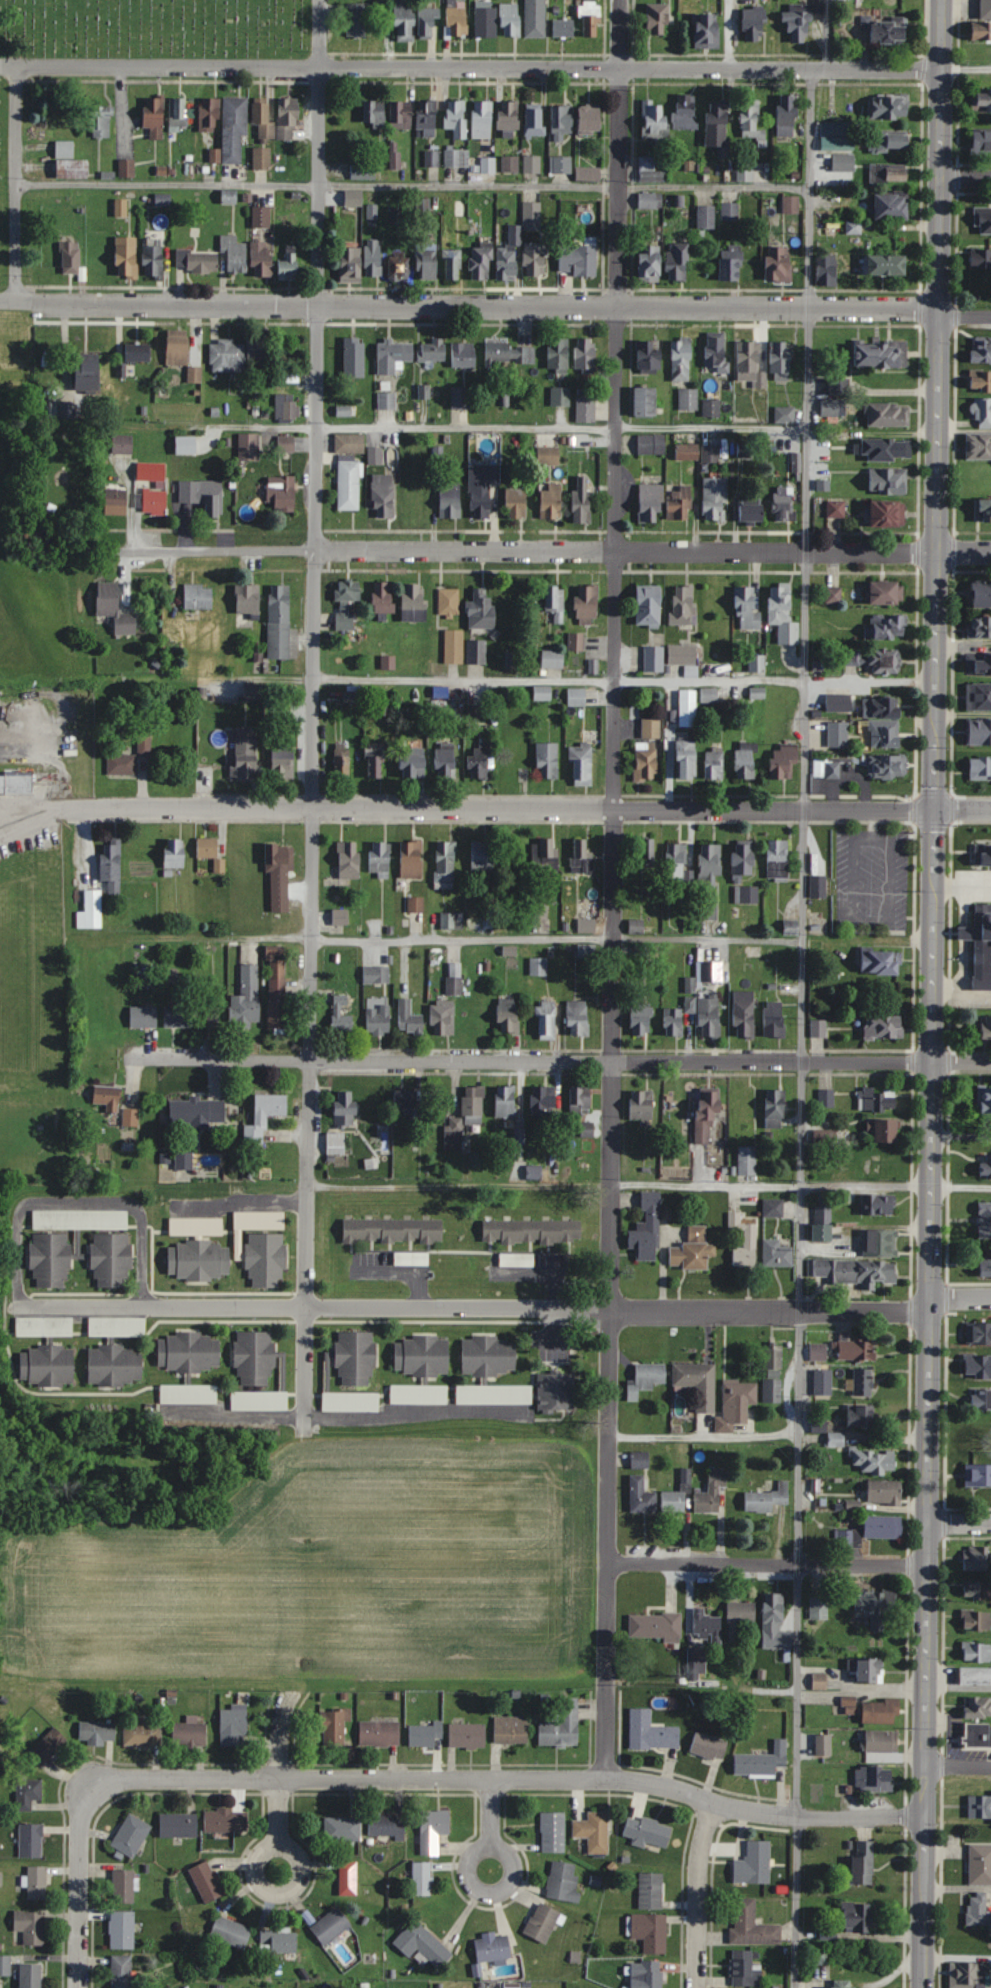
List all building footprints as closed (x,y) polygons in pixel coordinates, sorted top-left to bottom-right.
[(415,41),(415,5),(405,5),(405,0),(395,0),(395,41),(415,41)] [(546,37),(546,0),(525,0),(525,37),(546,37)] [(599,38),(600,0),(584,0),(583,37),(599,38)] [(980,22),(974,22),(973,41),(990,42),(990,0),(981,0),(980,22)] [(366,36),(366,3),(347,3),(347,36),(366,36)] [(670,3),(646,3),(646,35),(665,35),(665,26),(670,26),(670,3)] [(520,37),(520,5),(501,5),(501,37),(520,37)] [(475,6),(475,38),(496,38),(496,6),(475,6)] [(446,39),(467,39),(467,7),(446,7),(446,39)] [(419,39),(439,39),(439,8),(419,8),(419,39)] [(765,8),(743,9),(744,42),(766,42),(765,8)] [(805,11),(782,16),(783,23),(788,22),(792,44),(811,40),(805,11)] [(696,49),(720,49),(720,15),(696,15),(696,49)] [(553,37),(574,37),(574,19),(553,19),(553,37)] [(871,44),(907,44),(907,21),(871,21),(871,44)] [(973,90),(973,113),(990,113),(990,90),(973,90)] [(698,130),(698,94),(675,94),(675,130),(698,130)] [(778,136),(798,136),(798,94),(778,94),(778,136)] [(909,94),(869,94),(869,118),(909,119),(909,94)] [(164,97),(145,97),(145,127),(151,127),(151,139),(164,139),(164,97)] [(169,130),(187,130),(187,98),(169,98),(169,130)] [(220,98),(200,98),(200,131),(220,131),(220,98)] [(223,164),(243,164),(243,135),(248,135),(248,98),(223,98),(223,164)] [(300,99),(278,99),(278,139),(294,139),(294,128),(300,128),(300,99)] [(667,139),(668,105),(654,105),(655,100),(643,100),(641,138),(667,139)] [(743,138),(765,138),(765,130),(759,130),(759,100),(743,100),(743,138)] [(385,101),(365,101),(365,126),(385,126),(385,101)] [(390,128),(412,128),(412,111),(405,111),(405,101),(390,101),(390,128)] [(423,129),(423,137),(437,137),(437,101),(418,101),(418,129),(423,129)] [(466,101),(445,101),(445,128),(454,128),(454,140),(466,140),(466,101)] [(519,101),(499,101),(499,132),(519,132),(519,101)] [(707,146),(718,146),(718,156),(729,156),(729,101),(707,101),(707,146)] [(492,102),(473,102),(473,138),(492,138),(492,102)] [(252,125),(259,125),(259,139),(271,139),(271,103),(252,103),(252,125)] [(110,106),(91,106),(91,137),(110,137),(110,106)] [(552,138),(572,138),(572,106),(552,106),(552,138)] [(602,106),(579,106),(579,133),(602,133),(602,106)] [(544,109),(525,109),(525,136),(544,136),(544,109)] [(855,150),(855,122),(822,121),(821,149),(855,150)] [(909,150),(909,130),(868,130),(868,150),(909,150)] [(973,130),(973,153),(990,153),(990,130),(973,130)] [(56,157),(74,157),(74,141),(56,141),(56,157)] [(272,169),(272,148),(253,148),(253,169),(272,169)] [(468,167),(468,149),(445,149),(445,167),(468,167)] [(832,171),(855,171),(855,154),(832,154),(832,171)] [(571,156),(554,156),(554,173),(571,173),(571,156)] [(640,156),(640,179),(664,179),(664,172),(654,172),(654,156),(640,156)] [(88,178),(88,159),(56,159),(56,178),(88,178)] [(134,160),(119,160),(119,176),(134,176),(134,160)] [(350,178),(376,178),(376,164),(350,164),(350,178)] [(870,165),(870,182),(908,182),(908,165),(870,165)] [(577,167),(577,180),(600,180),(600,168),(577,167)] [(909,192),(876,192),(876,220),(909,220),(909,192)] [(662,193),(640,193),(640,208),(662,208),(662,193)] [(798,197),(784,197),(784,212),(798,212),(798,197)] [(127,199),(116,199),(116,216),(127,216),(127,199)] [(541,202),(524,201),(523,225),(509,225),(508,246),(497,246),(497,280),(519,281),(520,230),(540,231),(541,202)] [(714,206),(698,206),(698,229),(714,229),(714,206)] [(980,227),(980,233),(990,233),(990,207),(974,207),(974,227),(980,227)] [(846,234),(861,234),(861,221),(846,221),(846,234)] [(247,273),(247,243),(237,243),(237,235),(221,235),(221,253),(228,253),(228,273),(247,273)] [(137,237),(116,237),(116,279),(137,279),(137,237)] [(382,276),(382,240),(366,240),(366,276),(382,276)] [(80,242),(61,242),(61,274),(80,274),(80,242)] [(251,277),(271,277),(271,242),(251,242),(251,277)] [(525,277),(547,277),(547,243),(525,243),(525,277)] [(689,243),(667,243),(667,281),(689,281),(689,243)] [(437,280),(437,244),(417,244),(417,280),(437,280)] [(163,277),(163,245),(143,245),(143,277),(163,277)] [(445,281),(461,281),(461,245),(445,245),(445,281)] [(574,276),(597,276),(597,245),(560,245),(560,272),(574,272),(574,276)] [(742,245),(720,245),(720,282),(742,282),(742,245)] [(299,246),(286,246),(285,261),(279,261),(278,280),(298,280),(299,246)] [(491,280),(491,246),(471,246),(471,280),(491,280)] [(640,282),(661,282),(661,246),(640,246),(640,282)] [(361,247),(341,247),(341,281),(361,281),(361,247)] [(791,248),(766,248),(766,283),(791,283),(791,248)] [(990,268),(990,250),(971,250),(971,267),(990,268)] [(176,252),(176,272),(218,272),(218,252),(176,252)] [(818,255),(818,286),(837,286),(837,255),(818,255)] [(865,256),(865,276),(907,276),(907,256),(865,256)] [(388,257),(388,281),(410,281),(410,257),(388,257)] [(168,330),(168,365),(189,365),(189,330),(168,330)] [(271,359),(271,335),(248,335),(248,359),(271,359)] [(365,377),(365,337),(344,337),(344,377),(365,377)] [(728,372),(728,337),(706,337),(706,372),(728,372)] [(569,338),(549,338),(549,370),(569,370),(569,338)] [(576,370),(595,370),(595,338),(576,338),(576,370)] [(671,338),(671,381),(692,381),(692,338),(671,338)] [(972,338),(972,363),(990,363),(990,338),(972,338)] [(662,352),(654,352),(654,339),(637,339),(637,372),(662,372),(662,352)] [(245,371),(245,344),(234,344),(234,340),(210,340),(210,371),(245,371)] [(420,340),(420,361),(445,361),(445,340),(420,340)] [(907,340),(854,340),(854,367),(907,367),(907,340)] [(378,375),(397,375),(397,361),(413,361),(413,341),(378,341),(378,375)] [(737,341),(737,381),(753,381),(753,386),(763,386),(763,341),(737,341)] [(771,341),(771,380),(791,380),(791,341),(771,341)] [(475,367),(475,342),(451,342),(451,367),(475,367)] [(151,343),(125,343),(125,361),(151,361),(151,343)] [(534,364),(535,344),(486,343),(485,364),(534,364)] [(100,392),(100,359),(76,359),(76,392),(100,392)] [(202,383),(202,367),(188,367),(188,382),(202,383)] [(970,389),(990,389),(990,370),(970,370),(970,389)] [(831,392),(848,392),(848,381),(831,381),(831,392)] [(634,415),(657,415),(657,386),(634,386),(634,415)] [(569,405),(569,388),(552,388),(552,405),(569,405)] [(679,388),(679,410),(698,410),(698,388),(679,388)] [(379,408),(394,408),(394,392),(379,392),(379,408)] [(276,420),(298,420),(298,393),(276,393),(276,420)] [(578,422),(596,422),(596,395),(578,395),(578,422)] [(990,428),(990,398),(975,397),(975,427),(990,428)] [(821,416),(839,416),(839,399),(821,399),(821,416)] [(703,416),(720,416),(720,400),(703,400),(703,416)] [(866,403),(867,426),(909,426),(909,403),(866,403)] [(796,406),(775,406),(775,423),(796,423),(796,406)] [(990,459),(990,432),(967,432),(967,459),(990,459)] [(259,433),(239,433),(239,460),(259,460),(259,433)] [(359,453),(365,453),(365,434),(335,434),(335,453),(338,453),(338,509),(359,509),(359,453)] [(665,454),(665,434),(638,434),(638,454),(665,454)] [(132,452),(132,436),(114,436),(114,452),(132,452)] [(294,452),(294,436),(278,436),(278,452),(294,452)] [(866,460),(909,460),(909,438),(855,438),(855,453),(866,453),(866,460)] [(699,444),(676,444),(676,459),(699,459),(699,444)] [(719,444),(702,444),(702,461),(719,461),(719,444)] [(538,465),(559,465),(559,446),(538,446),(538,465)] [(747,446),(740,448),(743,457),(750,455),(747,446)] [(165,480),(165,462),(137,462),(137,480),(165,480)] [(470,464),(470,517),(490,517),(490,482),(499,482),(499,464),(470,464)] [(907,468),(870,468),(870,493),(907,493),(907,468)] [(373,474),(373,517),(394,517),(394,474),(373,474)] [(577,475),(577,489),(573,489),(573,522),(591,522),(591,475),(577,475)] [(295,476),(269,476),(269,511),(295,511),(295,476)] [(726,477),(703,477),(703,521),(726,521),(726,477)] [(179,503),(206,503),(206,516),(222,516),(222,480),(179,480),(179,503)] [(440,518),(461,518),(461,480),(440,480),(440,518)] [(547,489),(541,489),(541,519),(561,519),(561,482),(547,482),(547,489)] [(640,483),(640,521),(662,521),(662,483),(640,483)] [(691,485),(678,485),(678,489),(668,489),(668,519),(691,519),(691,485)] [(794,520),(794,486),(774,486),(774,520),(794,520)] [(105,513),(126,513),(126,487),(105,487),(105,513)] [(165,488),(136,488),(136,511),(165,511),(165,488)] [(526,517),(526,488),(506,488),(506,517),(526,517)] [(975,498),(975,520),(990,520),(990,498),(975,498)] [(828,517),(845,517),(845,500),(828,500),(828,517)] [(906,525),(906,500),(872,500),(872,525),(906,525)] [(764,502),(739,502),(739,521),(764,521),(764,502)] [(336,629),(354,629),(354,610),(349,610),(349,600),(360,600),(360,581),(337,580),(336,629)] [(871,603),(904,603),(904,580),(871,580),(871,603)] [(972,580),(972,607),(990,607),(990,580),(972,580)] [(98,615),(115,615),(115,634),(137,634),(137,613),(119,613),(119,581),(98,581),(98,615)] [(374,581),(374,613),(394,613),(394,581),(374,581)] [(427,620),(427,597),(420,597),(420,583),(403,583),(403,620),(427,620)] [(185,584),(185,609),(213,609),(213,587),(203,587),(203,584),(185,584)] [(236,613),(261,613),(261,585),(236,585),(236,613)] [(269,658),(290,658),(290,585),(269,585),(269,658)] [(546,585),(546,611),(554,611),(554,623),(564,623),(564,585),(546,585)] [(598,623),(598,585),(577,585),(577,623),(598,623)] [(661,626),(661,585),(637,585),(637,626),(661,626)] [(673,585),(673,624),(695,624),(695,585),(673,585)] [(800,621),(791,621),(791,586),(769,585),(769,623),(779,623),(779,643),(799,644),(800,621)] [(737,629),(758,629),(758,586),(737,586),(737,629)] [(459,588),(439,588),(439,616),(459,616),(459,588)] [(483,588),(473,588),(473,602),(468,602),(469,629),(495,628),(495,597),(483,597),(483,588)] [(906,614),(873,614),(873,638),(906,638),(906,614)] [(968,617),(968,637),(990,637),(990,617),(968,617)] [(445,663),(464,663),(464,629),(445,629),(445,663)] [(582,650),(583,633),(569,633),(569,650),(582,650)] [(486,639),(467,639),(467,664),(486,664),(486,639)] [(663,645),(644,645),(644,671),(663,671),(663,645)] [(697,645),(668,645),(668,664),(697,664),(697,645)] [(563,650),(543,650),(543,667),(564,667),(563,650)] [(873,673),(901,674),(901,651),(849,650),(849,663),(873,663),(873,673)] [(967,674),(990,674),(990,653),(967,653),(967,674)] [(764,654),(749,654),(749,671),(764,671),(764,654)] [(990,711),(990,682),(967,682),(967,711),(990,711)] [(344,702),(360,702),(360,685),(344,685),(344,702)] [(535,700),(551,700),(551,686),(535,686),(535,700)] [(585,705),(585,688),(568,688),(568,705),(585,705)] [(717,688),(701,688),(701,702),(717,702),(717,688)] [(750,688),(750,699),(764,699),(764,688),(750,688)] [(697,689),(679,689),(679,727),(697,727),(697,689)] [(826,711),(852,711),(852,693),(826,693),(826,711)] [(898,716),(898,697),(863,697),(863,716),(898,716)] [(467,720),(482,720),(482,705),(467,705),(467,720)] [(660,737),(660,718),(642,718),(642,737),(660,737)] [(967,718),(967,745),(990,745),(990,718),(967,718)] [(901,747),(901,719),(870,719),(870,747),(901,747)] [(828,747),(849,747),(849,722),(828,722),(828,747)] [(234,778),(258,778),(258,729),(234,729),(234,778)] [(151,733),(138,733),(138,755),(151,755),(151,733)] [(697,740),(677,740),(677,779),(697,779),(697,740)] [(658,742),(635,742),(635,780),(658,780),(658,742)] [(736,779),(756,779),(756,742),(736,742),(736,779)] [(334,777),(350,777),(350,743),(334,743),(334,777)] [(368,743),(368,778),(383,778),(383,743),(368,743)] [(456,777),(456,743),(437,743),(437,777),(456,777)] [(537,743),(537,778),(558,778),(558,743),(537,743)] [(592,785),(592,744),(572,744),(572,785),(592,785)] [(491,779),(491,745),(470,745),(470,779),(491,779)] [(798,745),(771,745),(771,778),(798,778),(798,745)] [(401,777),(426,777),(426,747),(401,747),(401,777)] [(294,777),(294,748),(272,748),(272,777),(294,777)] [(723,748),(706,748),(706,778),(723,778),(723,748)] [(135,754),(107,754),(107,774),(135,774),(135,754)] [(905,754),(870,754),(870,778),(905,778),(905,754)] [(990,780),(990,757),(970,757),(970,780),(990,780)] [(840,759),(814,759),(814,777),(840,777),(840,759)] [(196,767),(196,792),(212,792),(212,767),(196,767)] [(34,793),(34,774),(0,774),(0,793),(34,793)] [(121,893),(121,836),(110,836),(110,843),(102,843),(102,880),(109,880),(109,893),(121,893)] [(218,858),(218,837),(198,837),(198,857),(215,857),(215,873),(225,873),(225,858),(218,858)] [(165,867),(185,867),(185,838),(165,838),(165,867)] [(557,872),(557,838),(535,838),(535,872),(557,872)] [(588,839),(572,839),(572,873),(588,873),(588,839)] [(654,866),(654,839),(635,839),(635,866),(654,866)] [(401,840),(401,877),(422,877),(422,840),(401,840)] [(472,879),(494,879),(494,840),(472,840),(472,879)] [(767,878),(789,878),(789,840),(767,840),(767,878)] [(360,877),(360,841),(338,841),(338,877),(360,877)] [(390,876),(390,841),(370,841),(370,872),(377,872),(377,876),(390,876)] [(435,887),(454,887),(454,841),(435,841),(435,887)] [(266,872),(271,872),(271,911),(289,911),(289,855),(279,855),(279,842),(266,842),(266,872)] [(686,843),(666,843),(666,880),(686,880),(686,843)] [(721,843),(700,843),(700,887),(721,887),(721,843)] [(755,874),(755,843),(733,843),(733,882),(743,882),(743,874),(755,874)] [(810,897),(826,897),(826,875),(810,875),(810,897)] [(758,886),(735,886),(735,903),(758,903),(758,886)] [(102,927),(102,889),(85,889),(85,927),(102,927)] [(408,911),(424,911),(424,896),(408,896),(408,911)] [(990,990),(990,902),(974,902),(974,926),(959,926),(959,939),(974,939),(974,990),(990,990)] [(347,923),(347,909),(333,909),(333,923),(347,923)] [(440,929),(456,929),(456,912),(440,912),(440,929)] [(578,918),(578,932),(596,932),(596,918),(578,918)] [(644,920),(629,920),(629,934),(644,934),(644,920)] [(268,1028),(286,1028),(287,946),(269,946),(268,1028)] [(901,950),(862,950),(862,974),(901,974),(901,950)] [(547,975),(547,958),(530,958),(530,975),(547,975)] [(231,995),(231,1026),(250,1026),(250,1021),(259,1021),(260,964),(242,964),(241,995),(231,995)] [(389,983),(389,966),(363,966),(363,983),(389,983)] [(461,993),(461,977),(446,977),(446,993),(461,993)] [(755,991),(734,991),(734,1038),(755,1038),(755,991)] [(342,1015),(342,1004),(347,1004),(347,995),(333,995),(333,1032),(353,1032),(353,1015),(342,1015)] [(390,1032),(390,997),(367,997),(367,1032),(390,1032)] [(519,997),(498,997),(498,1033),(519,1033),(519,997)] [(699,1037),(720,1037),(719,997),(698,998),(699,1037)] [(423,1015),(411,1015),(411,998),(399,998),(399,1033),(423,1033),(423,1015)] [(431,1035),(454,1035),(454,1001),(431,1001),(431,1035)] [(555,1039),(555,1001),(539,1001),(539,1039),(555,1039)] [(588,1002),(568,1002),(568,1036),(588,1036),(588,1002)] [(764,1037),(785,1037),(785,1002),(764,1002),(764,1037)] [(631,1036),(652,1035),(652,1005),(631,1006),(631,1036)] [(157,1027),(157,1006),(130,1006),(130,1027),(157,1027)] [(193,1006),(165,1006),(165,1027),(193,1027),(193,1006)] [(665,1036),(682,1036),(682,1008),(665,1008),(665,1036)] [(990,1040),(990,1015),(983,1015),(982,1039),(990,1040)] [(904,1016),(867,1016),(867,1039),(904,1039),(904,1016)] [(94,1103),(107,1103),(107,1112),(119,1112),(120,1086),(94,1086),(94,1103)] [(483,1125),(484,1087),(463,1086),(462,1118),(445,1117),(445,1151),(463,1151),(463,1125),(483,1125)] [(516,1118),(516,1087),(497,1087),(497,1118),(516,1118)] [(555,1099),(547,1099),(547,1087),(532,1087),(532,1119),(555,1119),(555,1099)] [(591,1114),(591,1097),(583,1097),(583,1087),(570,1087),(570,1114),(591,1114)] [(980,1087),(980,1113),(990,1113),(990,1087),(980,1087)] [(860,1111),(897,1111),(897,1090),(876,1090),(876,1088),(860,1088),(860,1111)] [(336,1124),(354,1124),(354,1114),(358,1114),(358,1102),(354,1102),(354,1090),(336,1090),(336,1124)] [(423,1122),(423,1109),(415,1109),(415,1090),(394,1090),(394,1108),(404,1108),(404,1115),(412,1115),(412,1122),(423,1122)] [(697,1144),(712,1144),(713,1113),(720,1113),(721,1091),(698,1090),(697,1144)] [(785,1090),(766,1090),(766,1128),(785,1128),(785,1090)] [(833,1090),(820,1090),(820,1107),(833,1107),(833,1090)] [(631,1120),(640,1120),(640,1126),(654,1126),(654,1091),(631,1091),(631,1120)] [(287,1095),(255,1094),(255,1125),(244,1125),(244,1144),(265,1144),(266,1115),(287,1115),(287,1095)] [(226,1127),(226,1100),(170,1100),(170,1123),(191,1123),(191,1127),(226,1127)] [(138,1108),(123,1108),(123,1126),(138,1126),(138,1108)] [(898,1143),(898,1120),(876,1120),(876,1143),(898,1143)] [(594,1136),(594,1122),(581,1123),(581,1137),(594,1136)] [(514,1129),(514,1145),(525,1145),(525,1130),(514,1129)] [(345,1154),(345,1132),(327,1132),(327,1154),(345,1154)] [(739,1177),(756,1177),(756,1146),(739,1146),(739,1177)] [(193,1153),(176,1153),(176,1169),(193,1169),(193,1153)] [(980,1177),(990,1177),(990,1154),(980,1154),(980,1177)] [(660,1192),(643,1191),(642,1222),(637,1221),(637,1231),(629,1231),(628,1249),(638,1249),(637,1260),(659,1261),(660,1192)] [(862,1215),(895,1215),(895,1195),(862,1195),(862,1215)] [(783,1200),(764,1200),(764,1216),(783,1216),(783,1200)] [(990,1238),(990,1202),(979,1202),(979,1238),(990,1238)] [(832,1241),(832,1206),(814,1206),(814,1241),(832,1241)] [(33,1210),(33,1229),(89,1229),(89,1210),(33,1210)] [(285,1211),(235,1212),(235,1260),(246,1260),(247,1288),(285,1287),(285,1233),(244,1233),(244,1230),(285,1229),(285,1211)] [(743,1247),(733,1247),(733,1265),(756,1266),(757,1223),(741,1223),(741,1212),(729,1212),(728,1229),(744,1230),(743,1247)] [(223,1218),(170,1218),(170,1236),(223,1236),(223,1218)] [(344,1242),(443,1242),(443,1219),(344,1219),(344,1242)] [(483,1221),(483,1242),(580,1242),(580,1220),(483,1221)] [(707,1225),(689,1225),(689,1245),(670,1245),(670,1269),(708,1269),(708,1255),(717,1255),(717,1243),(707,1243),(707,1225)] [(864,1229),(864,1257),(898,1257),(898,1229),(864,1229)] [(33,1232),(32,1287),(68,1288),(69,1258),(92,1259),(91,1287),(125,1288),(125,1270),(131,1270),(132,1234),(92,1233),(92,1244),(84,1244),(84,1234),(33,1232)] [(764,1266),(793,1266),(793,1247),(781,1247),(781,1239),(764,1239),(764,1266)] [(169,1280),(230,1278),(229,1241),(168,1243),(169,1280)] [(980,1258),(980,1276),(990,1276),(990,1258),(980,1258)] [(808,1277),(828,1277),(828,1283),(862,1283),(862,1290),(874,1290),(874,1283),(896,1283),(897,1260),(808,1259),(808,1277)] [(50,1336),(50,1317),(16,1317),(16,1336),(50,1336)] [(990,1345),(990,1322),(967,1322),(967,1345),(990,1345)] [(236,1385),(273,1386),(274,1332),(237,1331),(236,1385)] [(337,1386),(375,1387),(376,1333),(338,1332),(337,1386)] [(851,1332),(840,1332),(840,1360),(874,1360),(874,1337),(851,1337),(851,1332)] [(158,1370),(189,1371),(189,1370),(220,1370),(220,1335),(158,1334),(158,1370)] [(516,1375),(516,1343),(507,1343),(507,1336),(462,1336),(462,1375),(516,1375)] [(395,1337),(395,1376),(448,1376),(448,1337),(395,1337)] [(20,1385),(74,1386),(74,1347),(20,1346),(20,1385)] [(783,1402),(783,1346),(764,1346),(764,1402),(783,1402)] [(89,1347),(89,1386),(143,1386),(143,1347),(89,1347)] [(990,1379),(990,1355),(966,1355),(966,1375),(975,1375),(975,1379),(990,1379)] [(628,1382),(628,1401),(639,1401),(638,1391),(654,1390),(653,1384),(666,1383),(666,1364),(636,1364),(636,1382),(628,1382)] [(715,1413),(715,1364),(673,1364),(673,1386),(697,1386),(697,1413),(715,1413)] [(854,1398),(873,1398),(873,1369),(854,1369),(854,1398)] [(538,1412),(574,1412),(574,1374),(538,1374),(538,1412)] [(758,1404),(758,1380),(724,1380),(724,1423),(747,1423),(747,1404),(758,1404)] [(217,1385),(160,1385),(160,1404),(217,1404),(217,1385)] [(972,1389),(972,1409),(990,1409),(990,1389),(972,1389)] [(876,1428),(876,1407),(852,1407),(852,1428),(876,1428)] [(897,1451),(851,1449),(850,1465),(862,1465),(861,1473),(886,1475),(886,1471),(896,1471),(897,1451)] [(632,1468),(649,1468),(649,1452),(632,1452),(632,1468)] [(966,1465),(966,1487),(990,1487),(990,1465),(966,1465)] [(728,1469),(709,1468),(708,1493),(695,1493),(694,1512),(723,1513),(724,1489),(727,1489),(728,1469)] [(631,1475),(631,1512),(657,1512),(657,1492),(645,1492),(645,1475),(631,1475)] [(745,1512),(773,1512),(774,1504),(789,1504),(789,1481),(779,1481),(779,1492),(746,1491),(745,1512)] [(902,1481),(868,1481),(868,1504),(902,1504),(902,1481)] [(662,1512),(686,1512),(686,1492),(662,1492),(662,1512)] [(903,1517),(866,1517),(866,1538),(903,1538),(903,1517)] [(860,1530),(836,1530),(836,1549),(860,1549),(860,1530)] [(990,1570),(990,1547),(964,1547),(964,1570),(990,1570)] [(963,1581),(963,1598),(990,1598),(990,1581),(963,1581)] [(871,1631),(885,1631),(885,1612),(897,1612),(897,1590),(857,1590),(857,1611),(871,1611),(871,1631)] [(764,1647),(793,1648),(793,1629),(785,1629),(785,1594),(765,1594),(764,1647)] [(810,1598),(810,1619),(827,1619),(827,1598),(810,1598)] [(755,1623),(755,1602),(728,1602),(728,1640),(740,1640),(740,1623),(755,1623)] [(711,1641),(721,1641),(721,1616),(705,1616),(705,1607),(693,1607),(693,1635),(711,1635),(711,1641)] [(990,1629),(990,1610),(962,1610),(962,1629),(990,1629)] [(681,1614),(629,1614),(629,1637),(664,1637),(664,1642),(681,1642),(681,1614)] [(963,1643),(963,1661),(990,1661),(990,1643),(963,1643)] [(687,1648),(687,1679),(706,1679),(706,1648),(687,1648)] [(884,1683),(884,1659),(848,1659),(848,1671),(857,1671),(857,1683),(884,1683)] [(990,1685),(990,1668),(961,1668),(961,1685),(990,1685)] [(814,1688),(826,1689),(827,1674),(814,1674),(814,1688)] [(966,1697),(966,1718),(990,1718),(990,1697),(966,1697)] [(579,1746),(579,1698),(560,1698),(560,1718),(550,1718),(550,1722),(539,1722),(539,1746),(579,1746)] [(863,1723),(900,1723),(900,1700),(863,1700),(863,1723)] [(221,1746),(248,1746),(248,1704),(231,1704),(231,1709),(221,1709),(221,1746)] [(651,1726),(651,1709),(630,1709),(630,1749),(680,1749),(680,1726),(651,1726)] [(346,1746),(346,1711),(322,1711),(322,1746),(346,1746)] [(173,1723),(173,1745),(207,1745),(207,1723),(197,1723),(197,1715),(187,1715),(187,1723),(173,1723)] [(495,1744),(528,1744),(528,1717),(495,1717),(495,1744)] [(124,1746),(159,1746),(159,1726),(147,1726),(147,1719),(135,1719),(135,1725),(124,1725),(124,1746)] [(360,1746),(401,1746),(401,1722),(360,1722),(360,1746)] [(115,1743),(115,1723),(80,1723),(80,1743),(115,1743)] [(990,1748),(990,1723),(966,1723),(966,1748),(990,1748)] [(443,1745),(443,1724),(410,1724),(410,1745),(443,1745)] [(486,1724),(449,1724),(449,1748),(486,1748),(486,1724)] [(65,1743),(53,1731),(28,1754),(41,1767),(65,1743)] [(721,1763),(729,1743),(698,1731),(690,1750),(721,1763)] [(866,1732),(866,1753),(898,1753),(898,1732),(866,1732)] [(832,1735),(816,1735),(816,1756),(832,1756),(832,1735)] [(774,1755),(734,1754),(734,1775),(777,1775),(777,1767),(787,1767),(787,1739),(774,1738),(774,1755)] [(894,1776),(883,1776),(883,1766),(856,1766),(856,1791),(894,1791),(894,1776)] [(42,1780),(17,1780),(17,1810),(33,1810),(33,1799),(42,1799),(42,1780)] [(970,1796),(970,1818),(990,1818),(990,1796),(970,1796)] [(204,1831),(248,1831),(248,1809),(204,1809),(204,1831)] [(439,1855),(439,1835),(450,1835),(450,1811),(421,1811),(421,1855),(439,1855)] [(565,1852),(565,1812),(541,1812),(541,1852),(565,1852)] [(608,1812),(588,1812),(588,1820),(573,1820),(573,1838),(588,1838),(588,1854),(608,1854),(608,1812)] [(112,1847),(136,1858),(151,1824),(127,1814),(112,1847)] [(160,1837),(198,1837),(198,1814),(160,1814),(160,1837)] [(673,1825),(629,1814),(623,1837),(632,1839),(631,1844),(646,1848),(647,1843),(667,1849),(673,1825)] [(404,1824),(398,1824),(398,1816),(369,1816),(369,1836),(404,1836),(404,1824)] [(360,1818),(325,1818),(325,1841),(360,1841),(360,1818)] [(42,1857),(42,1824),(20,1824),(20,1857),(42,1857)] [(854,1884),(873,1884),(873,1841),(854,1841),(854,1884)] [(970,1843),(970,1884),(990,1884),(990,1843),(970,1843)] [(733,1882),(770,1882),(770,1856),(733,1856),(733,1882)] [(189,1869),(206,1903),(224,1894),(207,1860),(189,1869)] [(574,1875),(576,1864),(552,1860),(546,1897),(577,1902),(581,1876),(574,1875)] [(339,1895),(357,1895),(357,1861),(339,1861),(339,1895)] [(412,1895),(431,1895),(431,1862),(412,1862),(412,1895)] [(47,1866),(28,1866),(28,1899),(47,1899),(47,1866)] [(113,1903),(134,1903),(134,1870),(113,1870),(113,1903)] [(663,1908),(663,1872),(639,1872),(639,1908),(663,1908)] [(967,1925),(988,1925),(988,1893),(967,1893),(967,1925)] [(781,1924),(756,1924),(756,1898),(734,1898),(734,1928),(730,1928),(730,1944),(782,1944),(781,1924)] [(546,1944),(562,1912),(539,1901),(523,1933),(546,1944)] [(843,1903),(843,1933),(873,1933),(873,1903),(843,1903)] [(310,1927),(324,1946),(351,1926),(338,1907),(310,1927)] [(45,1911),(14,1911),(14,1931),(23,1931),(23,1945),(45,1945),(45,1911)] [(135,1911),(110,1911),(110,1948),(135,1948),(135,1911)] [(667,1914),(632,1914),(632,1939),(644,1939),(644,1954),(667,1954),(667,1914)] [(252,1926),(217,1915),(210,1938),(245,1949),(252,1926)] [(454,1953),(415,1919),(401,1935),(440,1969),(454,1953)] [(264,1931),(264,1953),(297,1953),(297,1931),(264,1931)] [(495,1962),(512,1961),(510,1936),(475,1938),(478,1962),(495,1961),(495,1962)] [(732,1986),(763,1986),(763,1963),(753,1963),(753,1949),(732,1949),(732,1986)] [(12,1955),(0,1955),(0,1976),(12,1976),(12,1955)] [(132,1956),(111,1956),(111,1987),(132,1987),(132,1956)] [(662,1960),(631,1960),(631,1987),(662,1987),(662,1960)] [(986,1962),(950,1962),(950,1987),(986,1987),(986,1962)] [(42,1964),(20,1964),(20,1987),(42,1987),(42,1964)]
